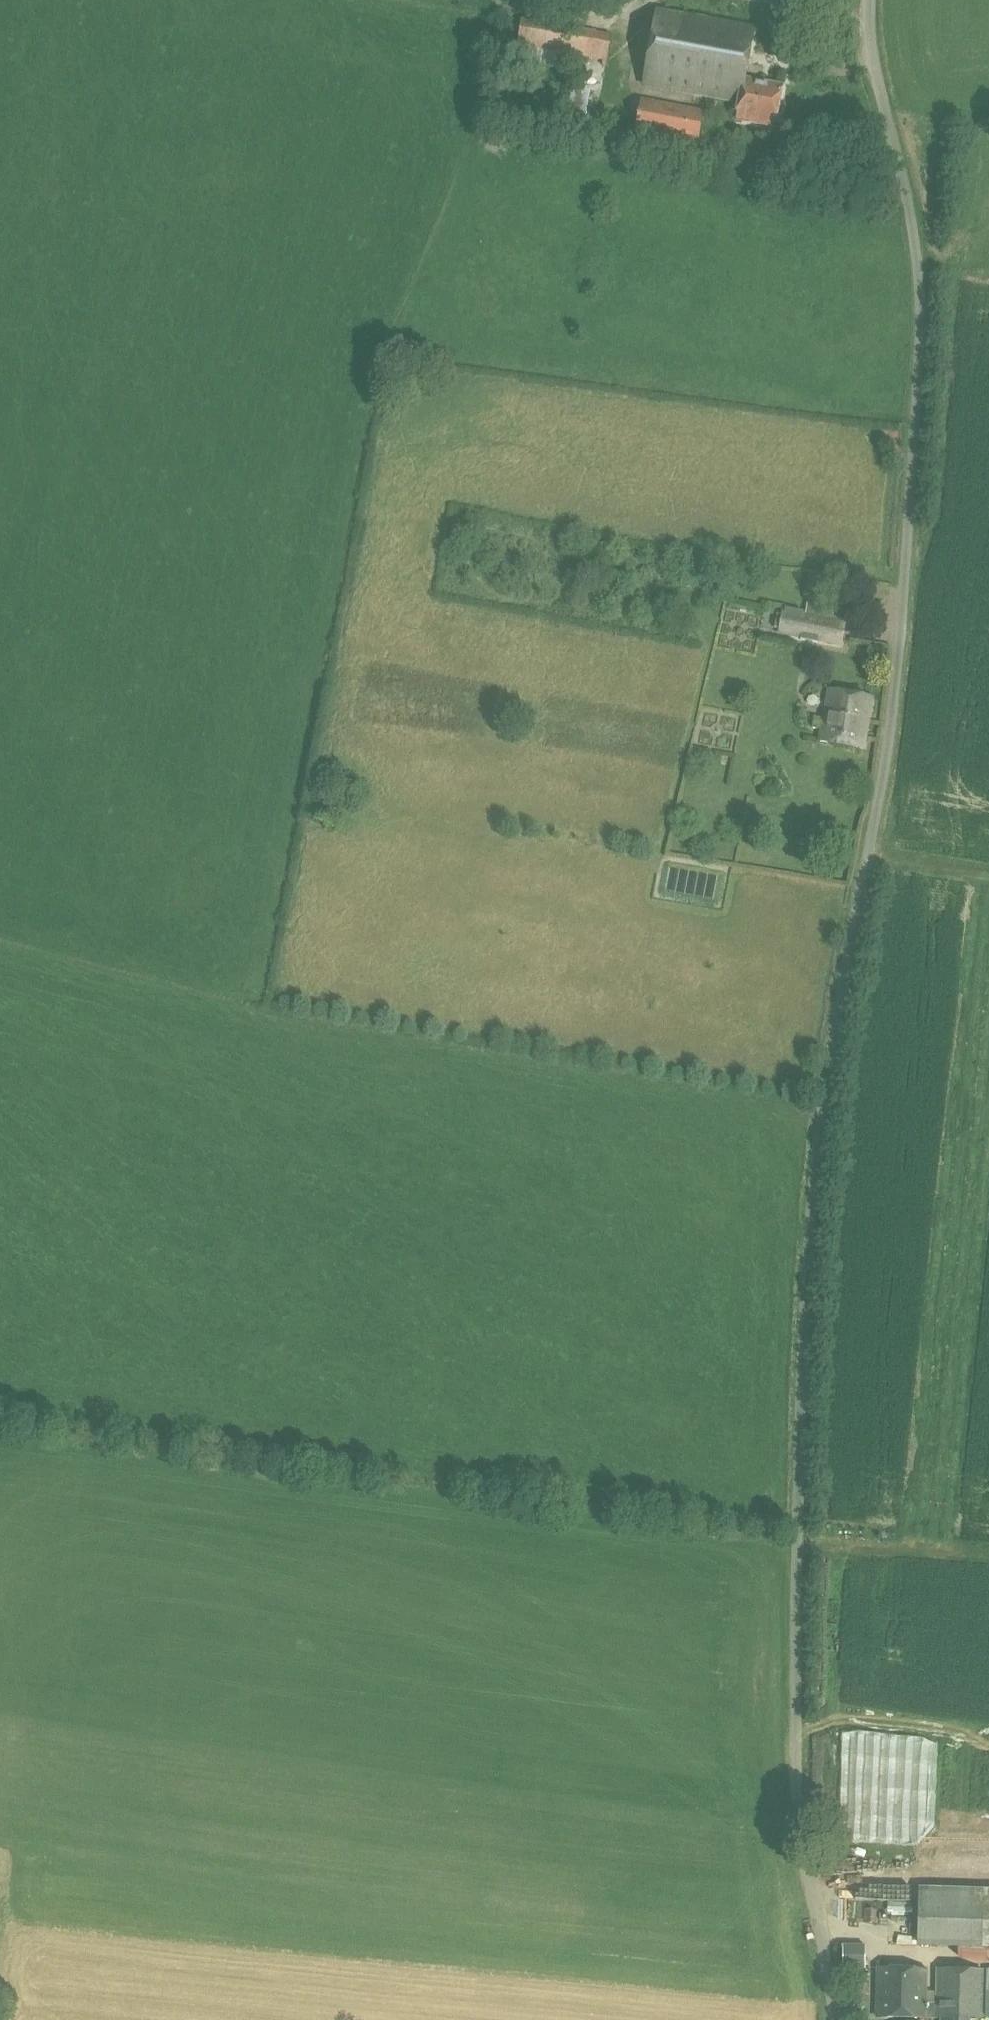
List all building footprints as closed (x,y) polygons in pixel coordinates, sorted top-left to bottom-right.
[(643,85),(739,103),(743,80),(746,81),(754,28),(657,10),(643,85)] [(607,61),(611,34),(521,19),(516,46),(607,61)] [(743,80),(739,103),(736,119),(775,126),(782,87),(746,81),(743,80)] [(585,122),(590,91),(571,88),(567,119),(585,122)] [(705,111),(641,99),(635,132),(699,144),(705,111)] [(783,609),(781,616),(777,615),(775,628),(779,629),(778,633),(800,638),(842,646),(846,622),(804,614),(783,609)] [(873,698),(829,690),(824,719),(815,717),(813,729),(822,731),(820,741),(864,749),(873,698)] [(919,1888),(988,1890),(988,1842),(921,1840),(919,1888)] [(983,1943),(983,1890),(983,1889),(919,1888),(917,1946),(982,1948),(983,1943)] [(877,2017),(925,2018),(925,2003),(926,1970),(878,1969),(877,2017)] [(925,2018),(940,2018),(940,2019),(976,2019),(976,2009),(982,2009),(982,1971),(937,1970),(936,2004),(925,2003),(925,2018)]
